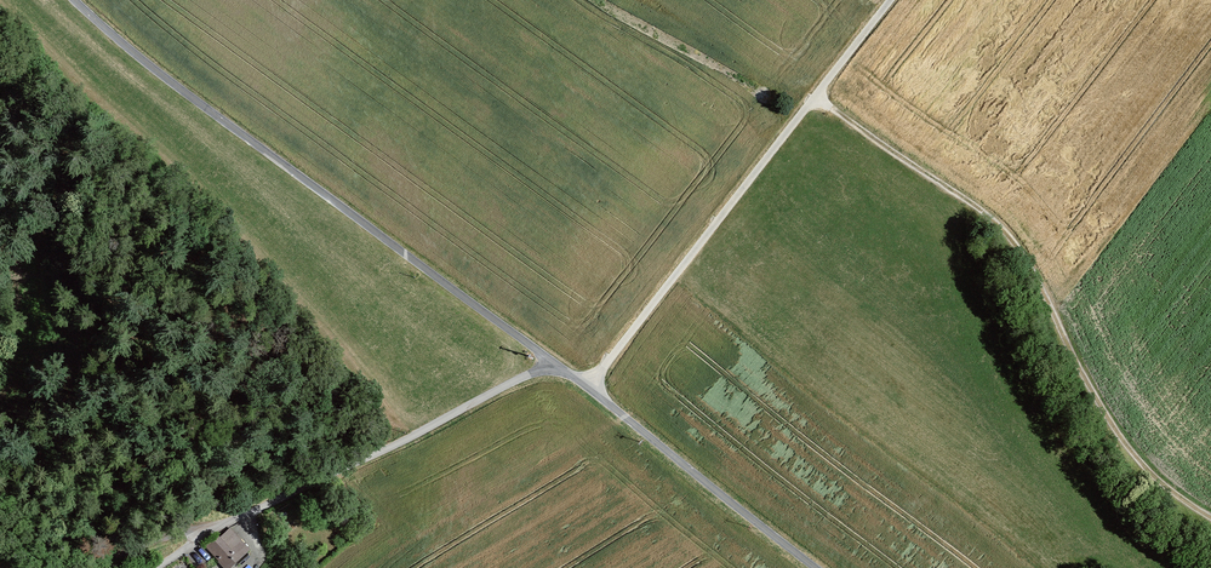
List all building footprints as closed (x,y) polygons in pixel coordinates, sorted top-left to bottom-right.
[(231,532),(209,555),(222,567),(240,567),(254,553),(231,532)]
